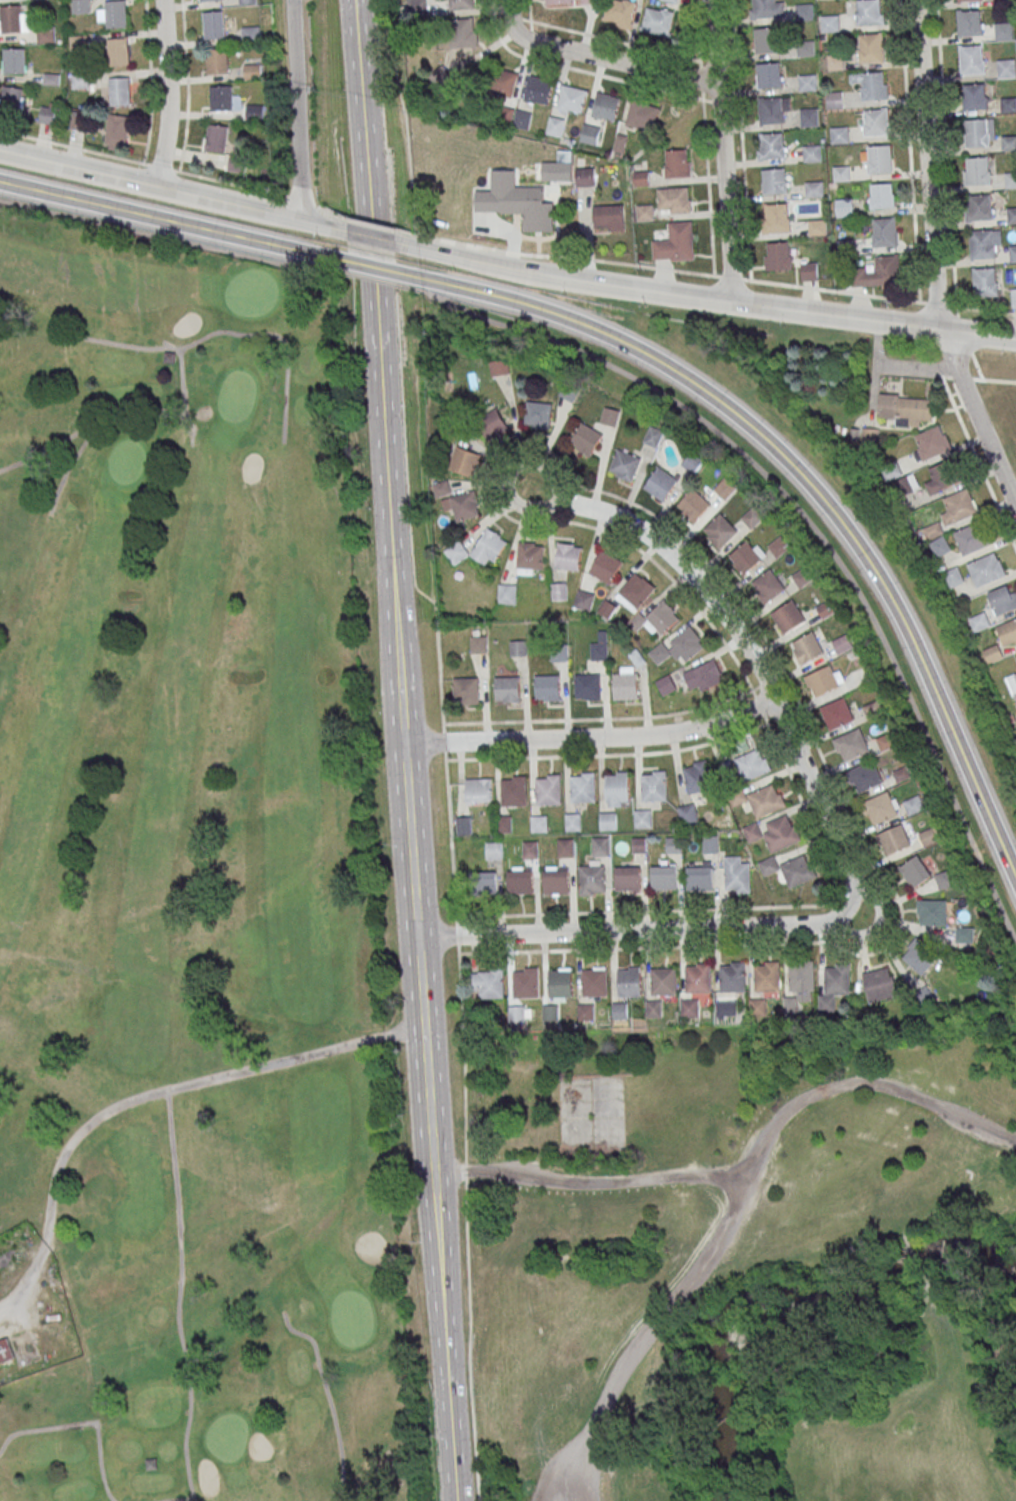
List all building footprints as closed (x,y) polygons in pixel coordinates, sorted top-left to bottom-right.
[(71,17),(70,0),(87,0),(89,16),(71,17)] [(425,0),(406,0),(406,15),(425,15),(425,0)] [(472,0),(449,0),(449,9),(472,9),(472,0)] [(630,30),(636,3),(623,0),(608,0),(604,24),(630,30)] [(750,18),(784,18),(784,0),(750,0),(750,18)] [(881,0),(856,0),(856,25),(882,24),(881,0)] [(104,4),(124,3),(126,29),(106,30),(104,4)] [(641,31),(668,37),(674,12),(647,6),(641,31)] [(794,7),(812,6),(813,21),(795,22),(794,7)] [(20,34),(0,36),(0,9),(18,8),(20,34)] [(957,10),(957,35),(982,35),(982,10),(957,10)] [(201,15),(222,13),(224,39),(203,40),(201,15)] [(837,16),(822,16),(822,31),(837,31),(837,16)] [(995,23),(1012,22),(1013,37),(996,38),(995,23)] [(36,29),(53,27),(54,45),(37,46),(36,29)] [(240,30),(258,28),(259,42),(241,44),(240,30)] [(779,28),(755,28),(755,52),(779,52),(779,28)] [(883,63),(883,35),(859,35),(859,63),(883,63)] [(68,39),(86,37),(87,52),(70,54),(68,39)] [(106,42),(126,41),(128,67),(108,69),(106,42)] [(796,44),(813,43),(814,58),(797,59),(796,44)] [(982,44),(959,46),(961,74),(984,72),(982,44)] [(2,73),(25,73),(25,49),(2,49),(2,73)] [(204,52),(225,51),(227,76),(206,78),(204,52)] [(997,61),(1014,60),(1015,75),(998,76),(997,61)] [(782,88),(782,63),(757,64),(757,89),(782,88)] [(242,66),(260,65),(261,82),(244,83),(242,66)] [(489,95),(515,95),(515,71),(489,71),(489,95)] [(886,99),(886,73),(850,73),(850,83),(861,83),(861,99),(886,99)] [(70,77),(88,76),(89,90),(71,92),(70,77)] [(547,106),(553,80),(529,76),(524,101),(547,106)] [(798,78),(816,76),(817,92),(799,93),(798,78)] [(107,82),(127,80),(129,106),(109,108),(107,82)] [(987,108),(987,83),(963,83),(963,108),(987,108)] [(581,117),(588,91),(562,84),(556,110),(581,117)] [(2,86),(0,97),(0,111),(20,115),(25,90),(2,86)] [(209,88),(230,87),(232,112),(211,114),(209,88)] [(615,122),(619,97),(596,93),(592,118),(615,122)] [(1000,97),(1015,96),(1015,111),(1001,113),(1000,97)] [(659,103),(630,98),(625,126),(654,131),(659,103)] [(759,98),(759,124),(789,124),(789,98),(759,98)] [(53,125),(57,109),(42,105),(38,122),(53,125)] [(262,119),(262,105),(246,105),(246,119),(262,119)] [(888,136),(888,110),(864,110),(864,136),(888,136)] [(799,113),(817,112),(818,128),(800,129),(799,113)] [(71,129),(82,129),(82,113),(71,113),(71,129)] [(105,147),(126,149),(129,117),(108,114),(105,147)] [(560,138),(565,120),(550,116),(545,134),(560,138)] [(987,118),(964,120),(966,147),(990,145),(987,118)] [(225,154),(228,126),(207,124),(204,151),(225,154)] [(601,128),(582,124),(579,142),(597,146),(601,128)] [(830,130),(847,129),(848,145),(831,146),(830,130)] [(757,134),(757,160),(784,160),(784,134),(757,134)] [(1003,135),(1015,134),(1015,149),(1004,150),(1003,135)] [(892,146),(868,146),(868,174),(892,174),(892,146)] [(802,148),(819,147),(820,163),(803,164),(802,148)] [(690,178),(690,151),(666,151),(666,178),(690,178)] [(989,156),(965,158),(968,185),(991,183),(989,156)] [(556,181),(571,181),(571,163),(556,163),(556,181)] [(575,187),(594,187),(594,168),(575,168),(575,187)] [(832,169),(849,168),(850,183),(833,184),(832,169)] [(523,233),(554,233),(554,201),(543,201),(543,187),(517,187),(517,170),(491,170),(491,191),(475,191),(475,213),(523,213),(523,233)] [(762,170),(762,194),(787,194),(787,170),(762,170)] [(1005,172),(1015,171),(1015,187),(1006,188),(1005,172)] [(635,174),(635,185),(647,185),(647,174),(635,174)] [(804,184),(822,183),(823,199),(805,200),(804,184)] [(894,209),(894,184),(870,184),(870,209),(894,209)] [(690,188),(658,188),(658,213),(690,213),(690,188)] [(993,194),(966,194),(966,220),(993,220),(993,194)] [(835,202),(853,201),(854,218),(836,219),(835,202)] [(789,204),(764,204),(764,233),(789,233),(789,204)] [(593,206),(593,231),(624,231),(624,206),(593,206)] [(1007,207),(1015,206),(1015,223),(1009,223),(1007,207)] [(638,207),(638,220),(652,220),(652,207),(638,207)] [(896,247),(896,218),(872,218),(872,247),(896,247)] [(807,222),(825,221),(826,237),(808,238),(807,222)] [(693,260),(692,222),(668,222),(669,240),(652,240),(653,261),(693,260)] [(1002,258),(1001,229),(970,230),(970,258),(1002,258)] [(836,242),(853,241),(854,257),(837,258),(836,242)] [(790,243),(765,243),(765,270),(790,270),(790,243)] [(899,286),(899,257),(875,257),(875,267),(854,267),(854,286),(899,286)] [(817,280),(817,263),(801,263),(801,280),(817,280)] [(998,267),(973,267),(973,296),(998,296),(998,267)] [(492,375),(507,373),(506,360),(491,362),(492,375)] [(578,390),(565,383),(558,395),(572,402),(578,390)] [(879,417),(896,417),(895,426),(920,427),(921,419),(932,419),(933,396),(880,394),(879,417)] [(550,428),(551,403),(525,402),(524,427),(550,428)] [(599,423),(616,427),(620,411),(603,407),(599,423)] [(490,439),(507,427),(494,409),(477,421),(490,439)] [(591,457),(602,434),(580,423),(569,446),(591,457)] [(657,448),(664,432),(649,426),(642,442),(657,448)] [(914,438),(919,451),(916,452),(922,464),(951,451),(945,437),(944,438),(939,427),(914,438)] [(879,428),(863,428),(863,440),(879,440),(879,428)] [(472,478),(481,455),(457,446),(448,470),(472,478)] [(608,471),(632,482),(642,459),(617,448),(608,471)] [(680,465),(694,475),(704,461),(691,451),(680,465)] [(961,482),(951,459),(929,468),(934,479),(925,483),(930,495),(961,482)] [(644,487),(665,501),(679,481),(658,466),(644,487)] [(725,501),(736,489),(725,478),(713,489),(725,501)] [(450,483),(434,483),(434,496),(450,496),(450,483)] [(695,523),(710,503),(692,489),(677,508),(695,523)] [(941,513),(945,525),(977,514),(969,489),(943,497),(948,511),(941,513)] [(445,513),(454,510),(457,522),(482,515),(475,490),(441,499),(445,513)] [(751,530),(764,518),(753,507),(741,518),(751,530)] [(737,531),(720,514),(702,532),(719,549),(737,531)] [(952,535),(963,559),(992,546),(986,532),(985,533),(980,523),(952,535)] [(460,564),(465,553),(493,568),(508,540),(486,527),(473,552),(453,542),(445,556),(460,564)] [(938,557),(951,549),(943,535),(930,542),(938,557)] [(777,559),(791,548),(782,536),(768,547),(777,559)] [(766,556),(751,538),(728,558),(743,576),(766,556)] [(542,542),(517,543),(518,575),(543,574),(542,542)] [(556,569),(580,570),(581,545),(557,544),(556,569)] [(623,561),(600,550),(588,574),(611,585),(623,561)] [(965,566),(976,590),(1005,577),(999,564),(998,564),(993,554),(965,566)] [(944,573),(951,587),(964,580),(957,567),(944,573)] [(785,589),(770,570),(751,584),(766,604),(785,589)] [(636,613),(655,587),(635,572),(616,598),(636,613)] [(567,583),(551,583),(551,601),(567,600),(567,583)] [(996,615),(1015,607),(1015,590),(1013,583),(987,593),(996,615)] [(516,605),(517,584),(498,584),(498,604),(516,605)] [(589,612),(596,595),(578,589),(572,606),(589,612)] [(679,618),(663,599),(633,626),(636,630),(644,623),(658,638),(679,618)] [(771,613),(782,633),(805,621),(793,601),(771,613)] [(968,618),(974,632),(991,625),(986,611),(968,618)] [(1003,649),(1015,644),(1015,649),(1015,621),(995,630),(1003,649)] [(665,644),(679,665),(706,648),(692,627),(665,644)] [(591,643),(591,661),(607,661),(607,631),(598,631),(598,643),(591,643)] [(791,642),(800,664),(823,655),(814,633),(791,642)] [(837,655),(853,648),(847,634),(831,641),(837,655)] [(470,654),(487,654),(487,636),(470,636),(470,654)] [(509,657),(526,657),(526,641),(509,641),(509,657)] [(1004,658),(998,644),(983,650),(989,664),(1004,658)] [(684,674),(693,694),(723,681),(714,660),(684,674)] [(844,686),(837,665),(805,675),(812,696),(844,686)] [(638,668),(613,668),(613,699),(638,699),(638,668)] [(1006,676),(1015,703),(1015,672),(1006,676)] [(574,699),(600,699),(600,674),(574,674),(574,699)] [(561,675),(535,675),(535,701),(561,701),(561,675)] [(496,677),(496,703),(521,703),(521,677),(496,677)] [(479,705),(479,678),(452,678),(452,705),(479,705)] [(820,708),(830,730),(854,720),(845,698),(820,708)] [(833,740),(843,763),(870,751),(860,729),(833,740)] [(771,770),(760,747),(735,760),(746,782),(771,770)] [(682,765),(687,793),(712,790),(707,761),(682,765)] [(858,794),(883,783),(872,761),(848,772),(858,794)] [(641,801),(668,801),(667,771),(641,771),(641,801)] [(605,807),(630,807),(630,772),(605,772),(605,807)] [(570,773),(570,803),(595,803),(595,773),(570,773)] [(561,805),(561,775),(536,775),(536,805),(561,805)] [(501,806),(527,806),(527,776),(501,776),(501,806)] [(492,779),(465,779),(465,802),(492,802),(492,779)] [(756,819),(786,806),(776,783),(746,796),(756,819)] [(863,803),(873,826),(900,813),(890,791),(863,803)] [(920,798),(905,803),(910,814),(924,809),(920,798)] [(698,825),(696,804),(678,806),(680,826),(698,825)] [(634,829),(652,829),(652,810),(634,810),(634,829)] [(600,812),(600,831),(617,831),(617,812),(600,812)] [(581,831),(581,813),(566,813),(566,831),(581,831)] [(764,834),(773,853),(801,840),(789,814),(766,824),(770,832),(764,834)] [(548,832),(548,815),(531,815),(531,832),(548,832)] [(497,833),(512,833),(512,816),(497,816),(497,833)] [(455,835),(472,835),(472,818),(455,818),(455,835)] [(877,835),(885,856),(911,846),(903,825),(877,835)] [(702,854),(717,854),(717,836),(702,836),(702,854)] [(592,837),(592,857),(610,857),(610,837),(592,837)] [(666,854),(682,854),(682,837),(666,837),(666,854)] [(558,858),(574,858),(574,838),(558,838),(558,858)] [(646,838),(632,838),(632,853),(646,853),(646,838)] [(523,859),(538,859),(538,841),(523,841),(523,859)] [(503,860),(503,842),(486,842),(486,860),(503,860)] [(763,876),(782,870),(789,888),(816,879),(808,855),(778,865),(775,857),(759,863),(763,876)] [(912,889),(931,876),(918,856),(899,869),(912,889)] [(724,893),(749,893),(749,857),(724,857),(724,893)] [(712,891),(712,863),(687,863),(687,891),(712,891)] [(569,894),(569,866),(543,866),(543,894),(569,894)] [(580,866),(580,895),(605,895),(605,866),(580,866)] [(615,891),(640,891),(640,866),(615,866),(615,891)] [(676,866),(651,866),(651,890),(676,890),(676,866)] [(534,867),(507,867),(507,893),(534,893),(534,867)] [(955,885),(952,870),(935,875),(939,889),(955,885)] [(497,872),(481,872),(481,893),(497,893),(497,872)] [(947,900),(918,900),(917,925),(947,925),(947,900)] [(956,943),(971,943),(971,928),(956,928),(956,943)] [(923,975),(938,956),(916,939),(901,957),(923,975)] [(787,965),(813,964),(813,990),(788,991),(787,965)] [(719,968),(730,968),(730,965),(744,965),(745,994),(719,995),(719,968)] [(753,968),(765,968),(765,965),(778,965),(779,994),(754,995),(753,968)] [(685,969),(697,969),(697,966),(710,966),(711,995),(686,996),(685,969)] [(871,1004),(899,994),(889,966),(861,976),(871,1004)] [(823,972),(836,971),(836,968),(849,967),(850,998),(824,998),(823,972)] [(539,968),(514,968),(514,999),(539,999),(539,968)] [(642,968),(617,968),(617,997),(642,997),(642,968)] [(572,1000),(572,969),(549,969),(549,1000),(572,1000)] [(505,970),(471,970),(471,990),(480,990),(480,998),(505,999),(505,970)] [(650,972),(675,971),(676,998),(651,998),(650,972)] [(582,973),(607,972),(607,999),(582,999),(582,973)] [(663,1000),(646,1000),(646,1018),(663,1018),(663,1000)] [(679,1018),(698,1018),(698,1000),(679,1000),(679,1018)] [(629,1003),(613,1003),(613,1020),(629,1020),(629,1003)] [(594,1021),(594,1004),(578,1004),(578,1021),(594,1021)] [(14,1360),(8,1339),(0,1341),(0,1363),(14,1360)]
